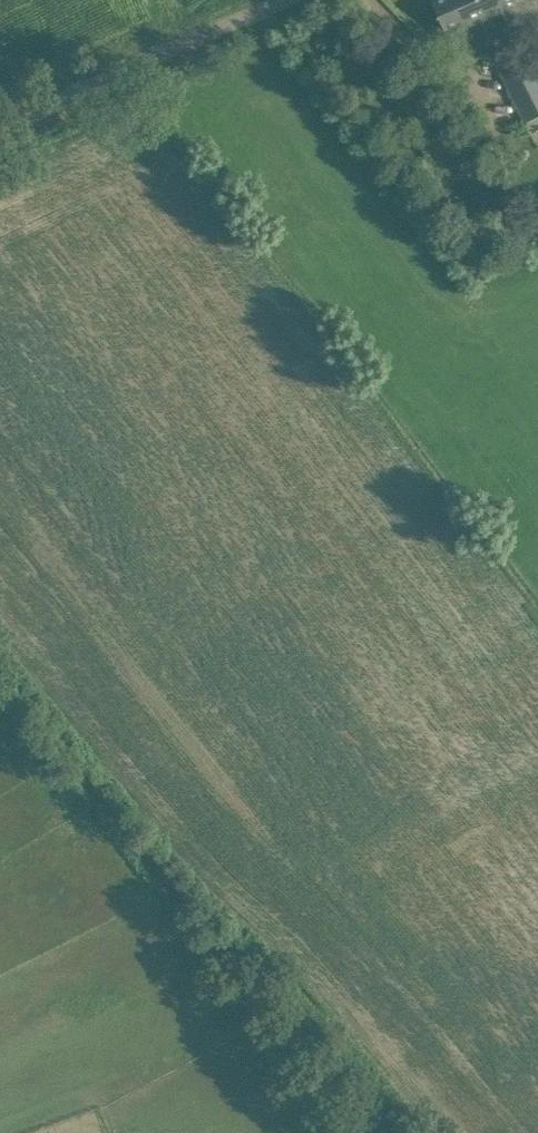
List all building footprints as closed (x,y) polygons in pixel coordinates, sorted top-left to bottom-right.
[(469,25),(524,1),(524,0),(435,0),(455,47),(475,38),(469,25)] [(524,1),(531,16),(537,13),(537,0),(524,0),(524,1)] [(517,104),(536,143),(537,142),(537,71),(523,41),(493,57),(517,104)]
